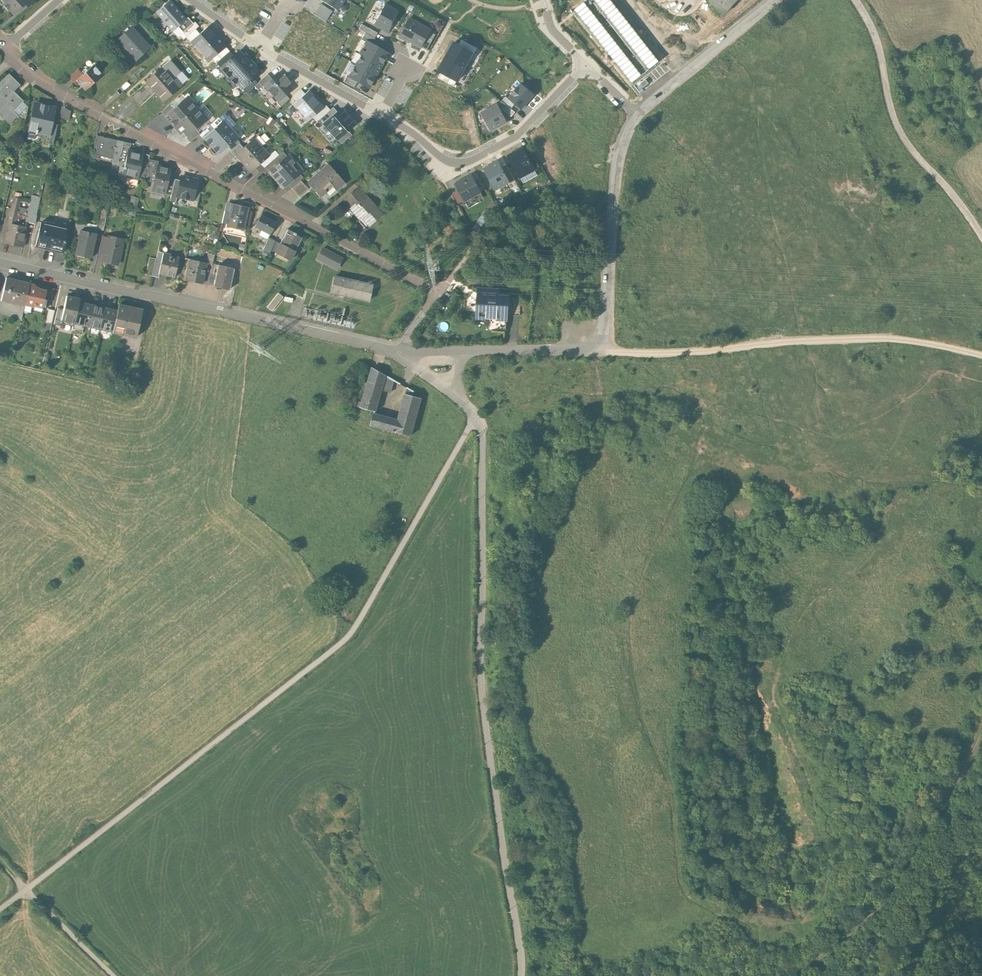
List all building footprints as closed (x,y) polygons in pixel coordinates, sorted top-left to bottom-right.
[(8,12),(10,10),(14,14),(22,8),(23,10),(30,4),(27,0),(0,0),(0,2),(8,12)] [(186,19),(169,0),(156,12),(172,31),(178,27),(186,19)] [(307,7),(315,12),(321,2),(318,0),(311,0),(307,7)] [(338,9),(344,0),(323,0),(338,9)] [(659,61),(610,0),(594,0),(649,69),(659,61)] [(739,0),(711,0),(727,14),(739,0)] [(631,82),(641,75),(583,2),(574,10),(631,82)] [(333,12),(320,4),(314,15),(326,22),(333,12)] [(399,12),(384,4),(374,23),(389,31),(399,12)] [(430,27),(410,16),(400,34),(421,45),(429,29),(430,27)] [(187,17),(186,19),(178,27),(183,32),(193,23),(187,17)] [(666,17),(644,42),(659,56),(682,31),(666,17)] [(195,22),(193,23),(183,32),(187,37),(195,29),(199,26),(195,22)] [(365,31),(376,37),(378,32),(361,23),(359,28),(365,31)] [(212,59),(225,47),(226,46),(215,33),(214,34),(207,26),(199,34),(190,42),(193,46),(194,45),(205,58),(204,58),(208,62),(212,59)] [(150,47),(132,27),(118,40),(136,60),(150,47)] [(190,42),(199,34),(195,29),(187,37),(186,37),(190,42)] [(429,29),(421,45),(428,49),(436,33),(429,29)] [(362,36),(365,37),(373,42),(376,37),(365,31),(362,36)] [(373,42),(365,37),(358,50),(381,62),(388,49),(373,42)] [(478,48),(462,40),(459,45),(473,52),(475,53),(478,48)] [(447,56),(465,66),(473,52),(459,45),(454,42),(447,56)] [(229,51),(225,47),(212,59),(216,63),(229,51)] [(381,62),(358,50),(352,62),(375,74),(381,62)] [(229,51),(216,63),(220,67),(233,56),(229,51)] [(220,67),(218,69),(224,76),(225,75),(229,80),(250,61),(244,54),(243,56),(239,51),(233,56),(220,67)] [(441,73),(457,81),(465,66),(447,56),(439,71),(441,73)] [(250,61),(229,80),(235,86),(237,84),(241,89),(242,88),(253,78),(261,72),(255,65),(254,66),(250,61)] [(375,74),(352,62),(345,75),(357,81),(368,87),(375,74)] [(92,65),(86,70),(84,68),(80,72),(82,74),(75,80),(76,81),(79,84),(78,85),(79,85),(80,85),(82,87),(81,88),(82,89),(83,88),(84,90),(101,75),(92,65)] [(160,70),(145,83),(161,103),(181,86),(174,78),(176,76),(169,67),(163,73),(160,70)] [(78,69),(68,78),(73,83),(76,81),(75,80),(82,74),(80,72),(78,69)] [(271,79),(263,86),(277,102),(286,93),(292,88),(289,85),(291,84),(284,76),(282,78),(278,73),(271,79)] [(457,81),(441,73),(438,78),(454,86),(457,81)] [(0,81),(0,105),(14,118),(20,112),(16,108),(21,103),(11,93),(18,87),(6,75),(0,81)] [(257,83),(256,84),(260,89),(263,86),(271,79),(267,75),(257,83)] [(353,87),(357,81),(345,75),(342,81),(353,87)] [(253,78),(242,88),(246,93),(256,84),(257,83),(253,78)] [(513,94),(509,99),(514,103),(521,109),(534,94),(522,84),(517,89),(516,88),(512,93),(513,94)] [(301,90),(292,97),(296,102),(305,94),(301,90)] [(324,105),(310,90),(305,94),(296,102),(294,104),(308,120),(313,115),(324,105)] [(286,93),(277,102),(281,107),(290,98),(286,93)] [(514,103),(509,99),(505,96),(501,101),(510,108),(514,103)] [(174,108),(168,113),(175,121),(173,123),(176,126),(196,109),(190,101),(185,105),(182,101),(174,108)] [(497,105),(500,111),(502,109),(511,117),(515,112),(510,108),(501,101),(497,105)] [(54,108),(34,103),(27,133),(35,135),(37,129),(48,132),(50,123),(54,108)] [(170,104),(161,112),(165,116),(168,113),(174,108),(170,104)] [(324,105),(313,115),(318,120),(320,118),(329,111),(324,105)] [(497,105),(482,113),(491,130),(506,122),(500,111),(497,105)] [(68,118),(71,109),(63,107),(60,116),(68,118)] [(329,111),(320,118),(325,124),(338,113),(332,108),(329,111)] [(196,109),(176,126),(179,130),(181,128),(188,136),(195,129),(202,124),(198,120),(203,116),(196,109)] [(354,125),(341,110),(338,113),(325,124),(324,126),(337,140),(347,131),(354,125)] [(218,118),(209,126),(213,130),(222,122),(218,118)] [(275,121),(270,118),(266,123),(272,126),(275,121)] [(213,130),(204,138),(211,146),(230,129),(223,121),(222,122),(213,130)] [(56,124),(50,123),(48,132),(45,143),(52,144),(56,124)] [(188,136),(186,138),(190,142),(199,134),(195,129),(188,136)] [(230,129),(211,146),(218,154),(227,146),(236,138),(237,137),(230,129)] [(347,131),(337,140),(341,144),(351,135),(347,131)] [(116,141),(102,137),(96,136),(91,157),(97,159),(97,158),(111,162),(116,141)] [(236,138),(227,146),(231,150),(239,144),(240,142),(236,138)] [(243,148),(235,155),(236,155),(242,163),(260,147),(253,139),(243,148)] [(123,142),(116,141),(111,162),(111,163),(117,164),(118,161),(123,142)] [(131,144),(123,142),(118,161),(123,163),(127,149),(128,149),(131,144)] [(231,150),(230,151),(234,156),(236,155),(235,155),(243,148),(239,144),(231,150)] [(260,147),(242,163),(251,172),(259,165),(269,156),(260,147)] [(524,148),(508,156),(521,180),(536,172),(535,170),(527,155),(524,148)] [(128,149),(127,149),(123,163),(120,175),(137,179),(140,167),(143,154),(143,153),(128,149)] [(282,152),(273,160),(277,164),(286,156),(282,152)] [(531,153),(527,155),(535,170),(539,168),(531,153)] [(149,155),(143,154),(140,167),(146,168),(148,160),(149,155)] [(277,164),(268,172),(282,188),(285,185),(299,173),(298,172),(297,172),(291,165),(294,162),(287,155),(286,156),(277,164)] [(157,162),(148,160),(146,168),(143,180),(152,182),(156,166),(157,162)] [(501,162),(487,170),(497,188),(511,181),(501,162)] [(328,164),(315,175),(317,176),(308,184),(320,197),(326,192),(325,190),(332,185),(337,190),(345,183),(328,164)] [(259,165),(251,172),(254,176),(263,169),(259,165)] [(169,169),(156,166),(152,182),(150,190),(164,193),(166,184),(169,170),(169,169)] [(175,172),(169,170),(166,184),(172,186),(173,183),(175,172)] [(472,172),(456,180),(459,184),(465,197),(466,198),(482,190),(472,172)] [(299,173),(285,185),(289,190),(291,188),(300,181),(303,178),(299,173)] [(196,180),(181,177),(179,184),(176,196),(197,201),(199,192),(193,190),(196,180)] [(300,181),(291,188),(299,197),(307,189),(300,181)] [(68,183),(66,194),(76,195),(78,185),(68,183)] [(179,184),(173,183),(172,186),(169,201),(175,202),(176,196),(179,184)] [(465,197),(459,184),(453,187),(459,200),(465,197)] [(381,216),(358,190),(343,203),(366,229),(381,216)] [(27,217),(26,222),(35,224),(40,198),(31,196),(29,209),(27,217)] [(130,196),(128,205),(136,207),(138,197),(130,196)] [(13,197),(9,213),(27,217),(29,209),(19,207),(21,199),(13,197)] [(248,209),(226,204),(222,224),(227,224),(226,227),(244,230),(248,209)] [(9,213),(2,243),(24,248),(27,234),(25,233),(26,227),(25,227),(26,222),(27,217),(9,213)] [(275,224),(260,216),(255,226),(269,234),(275,224)] [(100,218),(97,230),(99,230),(103,231),(106,219),(100,218)] [(67,228),(40,222),(35,245),(62,251),(67,228)] [(73,234),(80,235),(81,231),(98,235),(99,230),(97,230),(75,225),(73,234)] [(98,235),(81,231),(80,235),(75,257),(92,261),(98,235)] [(288,231),(283,239),(275,254),(289,261),(294,252),(293,251),(300,238),(294,235),(295,235),(288,231)] [(98,254),(104,255),(108,236),(103,235),(98,254)] [(123,240),(108,236),(104,255),(103,261),(117,264),(123,240)] [(275,240),(268,237),(262,250),(263,250),(261,253),(265,255),(267,252),(269,253),(275,240)] [(341,259),(322,249),(317,259),(336,269),(341,259)] [(163,253),(157,251),(156,258),(152,276),(159,278),(160,274),(158,274),(163,253)] [(170,254),(163,253),(158,274),(160,274),(174,277),(178,258),(170,256),(170,254)] [(149,257),(145,275),(152,276),(156,258),(149,257)] [(206,263),(190,260),(185,280),(201,284),(201,283),(204,272),(206,263)] [(233,268),(217,265),(215,274),(213,286),(228,290),(233,268)] [(210,273),(204,272),(201,283),(207,285),(210,273)] [(215,274),(210,273),(207,285),(213,286),(215,274)] [(372,283),(334,274),(330,293),(368,302),(372,283)] [(29,283),(7,278),(1,301),(24,306),(24,305),(29,283)] [(53,289),(29,283),(24,305),(44,310),(46,301),(44,300),(44,297),(51,299),(53,289)] [(500,290),(477,288),(475,320),(508,322),(509,316),(510,298),(499,297),(500,290)] [(278,293),(267,306),(272,310),(283,298),(278,293)] [(79,299),(66,296),(63,310),(61,320),(74,323),(78,302),(79,299)] [(520,298),(510,298),(509,316),(519,316),(520,298)] [(91,305),(78,302),(74,323),(86,326),(91,305)] [(142,309),(118,304),(117,310),(112,331),(136,337),(142,309)] [(352,329),(355,316),(304,304),(301,317),(352,329)] [(104,308),(91,305),(86,326),(99,329),(104,308)] [(117,310),(104,308),(99,329),(112,332),(112,331),(117,310)] [(61,320),(63,310),(57,309),(53,326),(59,327),(61,320)] [(54,311),(49,310),(45,324),(50,325),(54,311)] [(377,414),(384,391),(391,394),(395,382),(373,369),(361,408),(374,414),(377,414)] [(406,396),(398,421),(400,421),(397,434),(411,438),(422,398),(414,395),(415,392),(408,389),(406,396)] [(377,414),(374,414),(371,426),(397,434),(400,421),(398,421),(377,414)]
